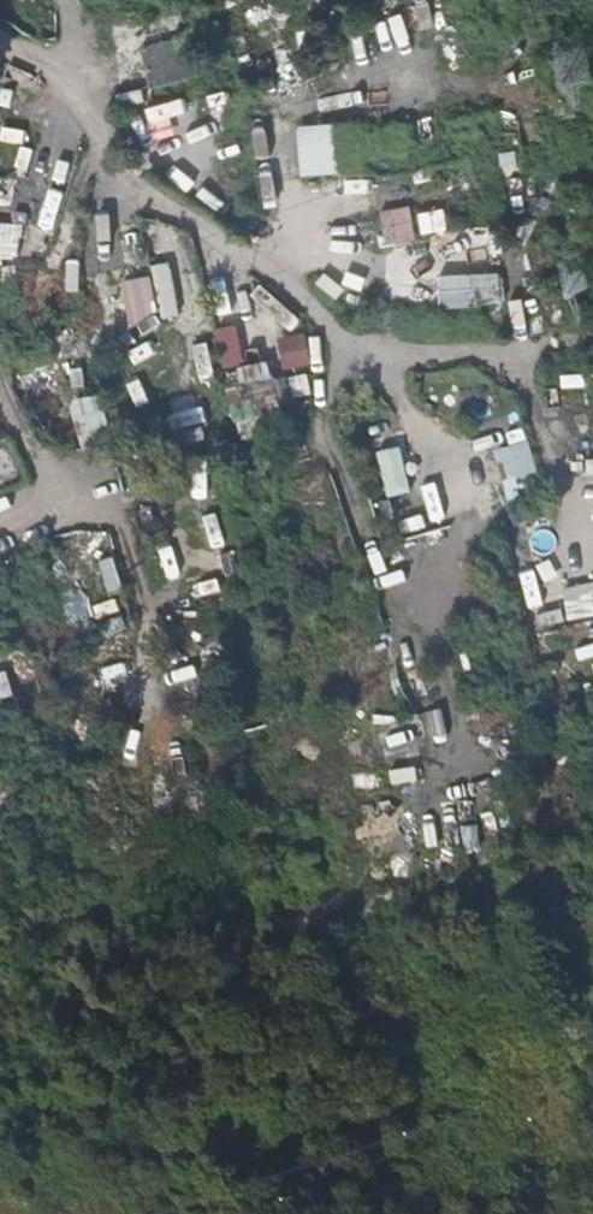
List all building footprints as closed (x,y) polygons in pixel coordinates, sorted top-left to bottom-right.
[(190,0),(162,0),(164,14),(192,9),(190,0)] [(257,71),(282,70),(280,45),(256,47),(257,71)] [(183,79),(179,58),(144,65),(148,86),(183,79)] [(363,122),(297,124),(298,175),(364,173),(363,122)] [(502,159),(506,194),(547,188),(543,157),(522,161),(517,132),(497,135),(501,157),(502,159)] [(259,174),(273,172),(270,138),(256,140),(259,174)] [(395,175),(370,178),(370,179),(375,206),(377,215),(383,250),(406,246),(403,220),(399,200),(395,175)] [(12,195),(11,178),(0,178),(0,195),(12,195)] [(418,212),(421,234),(446,230),(443,208),(418,212)] [(20,256),(19,219),(0,220),(0,256),(20,256)] [(487,230),(426,231),(427,259),(488,257),(487,230)] [(523,284),(522,251),(508,251),(508,284),(523,284)] [(171,263),(153,265),(158,320),(176,318),(171,263)] [(438,306),(499,306),(499,273),(437,273),(438,306)] [(125,323),(155,319),(150,278),(120,282),(125,323)] [(430,301),(430,286),(389,285),(389,300),(430,301)] [(86,338),(114,338),(114,298),(85,298),(86,338)] [(233,326),(213,331),(222,369),(243,364),(233,326)] [(307,371),(308,337),(281,335),(280,370),(307,371)] [(199,380),(212,378),(205,344),(192,346),(199,380)] [(71,389),(98,384),(93,361),(67,366),(71,389)] [(269,362),(240,369),(250,403),(278,396),(269,362)] [(291,400),(311,397),(308,375),(288,378),(291,400)] [(196,394),(169,399),(174,429),(201,424),(196,394)] [(97,395),(68,404),(81,450),(110,442),(97,395)] [(247,402),(231,407),(240,437),(257,431),(247,402)] [(504,481),(441,496),(445,514),(540,490),(527,442),(496,450),(504,481)] [(16,476),(6,445),(0,447),(0,481),(16,476)] [(378,451),(384,498),(410,494),(403,447),(378,451)] [(585,459),(584,473),(592,474),(592,460),(585,459)] [(190,473),(199,501),(213,497),(204,469),(190,473)] [(201,518),(210,547),(223,543),(214,514),(201,518)] [(406,535),(434,527),(430,514),(403,522),(406,535)] [(98,563),(107,596),(121,592),(112,559),(98,563)] [(518,573),(527,608),(542,604),(533,569),(518,573)] [(219,593),(217,574),(195,577),(197,596),(219,593)] [(592,616),(592,586),(564,587),(565,617),(592,616)] [(14,698),(3,667),(0,668),(0,703),(14,698)] [(382,758),(387,773),(413,767),(409,751),(382,758)] [(460,827),(464,862),(483,859),(479,825),(460,827)]
